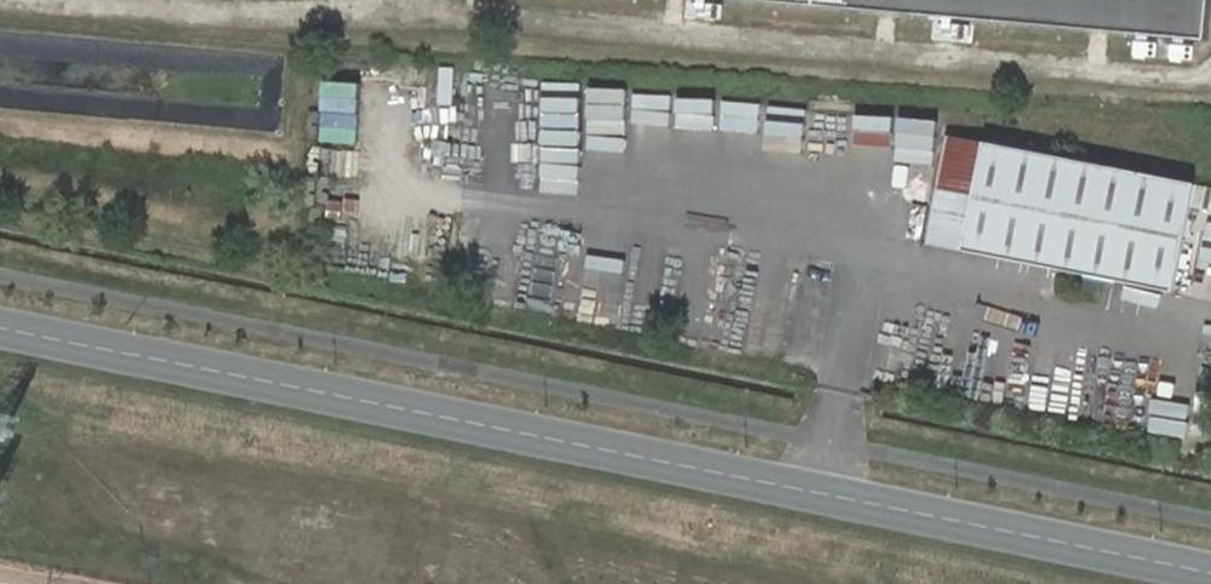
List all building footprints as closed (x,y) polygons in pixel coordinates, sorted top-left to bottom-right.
[(1197,35),(1200,0),(823,0),(1197,35)] [(1195,185),(947,137),(924,242),(1174,291),(1195,185)]
